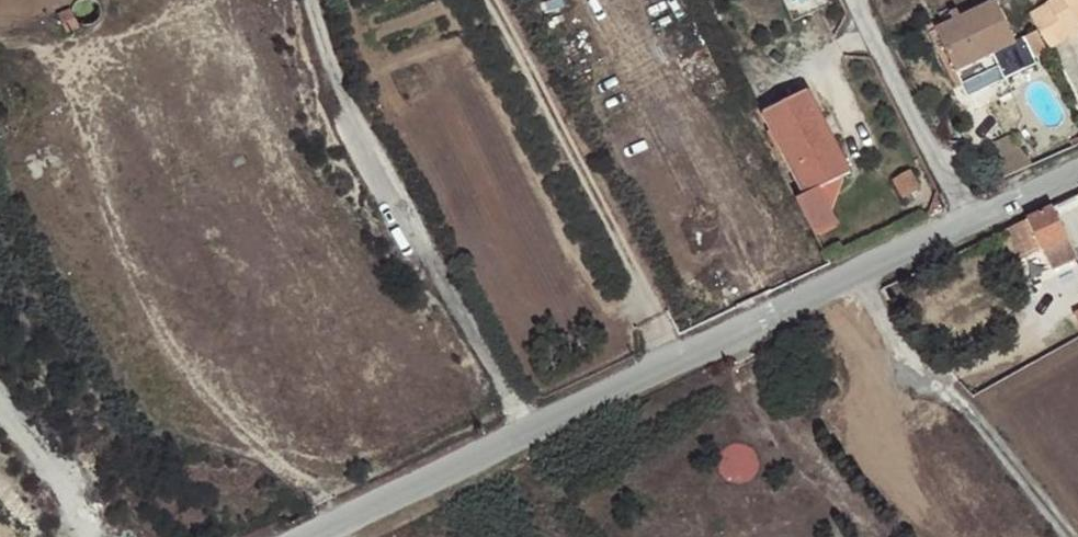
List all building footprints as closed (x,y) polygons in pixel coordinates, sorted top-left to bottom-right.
[(1022,41),(1021,39),(1001,0),(996,0),(938,29),(958,71),(964,84),(1000,67),(1006,65),(999,52),(1022,41)] [(1077,33),(1077,18),(1070,4),(1077,0),(1050,0),(1048,1),(1069,38),(1077,33)] [(1031,11),(1050,50),(1069,38),(1048,1),(1031,11)] [(75,25),(72,18),(71,16),(66,11),(56,15),(65,30),(75,25)] [(1021,39),(1022,41),(999,52),(1006,65),(1000,67),(1003,75),(1034,59),(1024,38),(1021,39)] [(814,235),(836,224),(837,223),(819,188),(856,171),(814,88),(763,113),(806,195),(796,200),(814,235)] [(903,198),(920,188),(910,172),(894,181),(903,198)] [(1026,219),(1003,230),(1019,263),(1068,240),(1052,206),(1026,219)] [(813,236),(821,253),(845,242),(836,224),(814,235),(813,236)] [(1053,266),(1067,293),(1077,287),(1077,254),(1053,266)]
